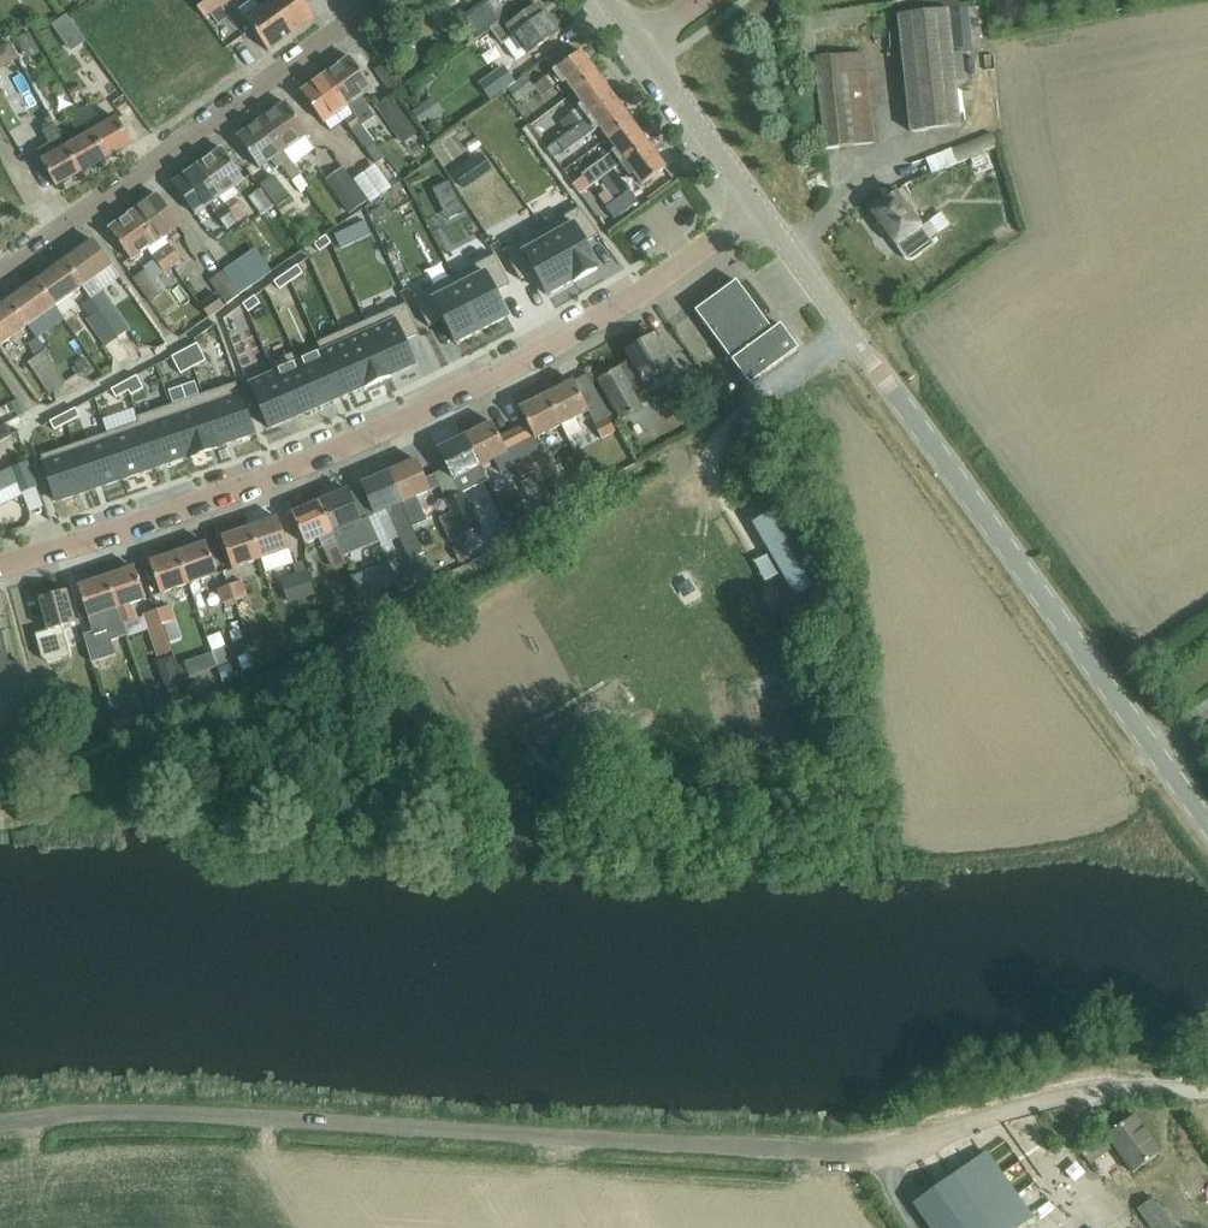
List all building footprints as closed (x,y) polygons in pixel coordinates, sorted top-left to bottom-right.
[(199,9),(207,19),(212,15),(220,26),(231,18),(223,7),(233,0),(202,0),(205,4),(199,9)] [(269,3),(262,8),(256,0),(253,0),(240,10),(270,52),(293,36),(269,3)] [(269,3),(293,36),(316,19),(302,0),(273,0),(269,3)] [(498,21),(529,0),(491,0),(486,4),(498,21)] [(898,16),(910,133),(960,128),(955,84),(964,83),(961,54),(952,55),(948,11),(958,10),(957,0),(945,0),(897,5),(898,16)] [(490,29),(502,46),(504,44),(516,61),(526,53),(527,55),(558,34),(538,6),(509,27),(504,19),(490,29)] [(68,17),(53,26),(62,38),(76,29),(68,17)] [(7,66),(17,61),(8,44),(0,48),(0,62),(1,63),(7,66)] [(574,93),(598,76),(580,52),(553,72),(562,84),(565,82),(574,93)] [(351,56),(326,74),(362,126),(374,117),(360,97),(373,88),(351,56)] [(814,61),(823,150),(873,145),(864,56),(814,61)] [(376,70),(394,93),(405,85),(388,61),(376,70)] [(503,70),(480,86),(488,97),(511,81),(503,70)] [(385,159),(374,143),(326,74),(303,91),(325,122),(323,123),(330,132),(344,121),(376,165),(385,159)] [(67,88),(79,107),(100,95),(88,75),(67,88)] [(598,76),(574,93),(582,105),(591,116),(615,99),(598,76)] [(508,90),(517,102),(535,89),(541,98),(554,89),(546,78),(533,87),(526,77),(508,90)] [(417,134),(391,97),(375,108),(402,145),(417,134)] [(599,127),(608,140),(631,122),(615,99),(591,116),(580,125),(567,134),(555,143),(562,152),(563,154),(599,127)] [(287,103),(262,120),(293,166),(316,151),(306,136),(309,134),(287,103)] [(87,125),(92,134),(107,161),(133,146),(117,120),(103,128),(90,105),(79,111),(87,125)] [(79,111),(67,118),(75,132),(87,125),(79,111)] [(559,123),(567,134),(580,125),(572,114),(559,123)] [(38,151),(37,154),(42,162),(56,189),(82,175),(67,148),(55,127),(50,118),(44,121),(49,130),(43,133),(49,144),(38,151)] [(300,176),(293,166),(262,120),(238,138),(260,169),(270,162),(276,170),(281,167),(292,182),(300,176)] [(601,180),(613,170),(621,165),(648,145),(631,122),(608,140),(616,150),(581,176),(590,188),(601,180)] [(950,166),(1003,143),(996,128),(943,150),(950,166)] [(92,134),(67,148),(82,175),(107,161),(92,134)] [(555,143),(547,149),(554,158),(562,152),(555,143)] [(648,145),(621,165),(630,176),(633,174),(642,186),(666,169),(648,145)] [(223,149),(199,166),(220,198),(221,198),(245,181),(223,149)] [(238,222),(226,204),(221,198),(220,198),(199,166),(174,184),(197,215),(211,205),(228,229),(238,222)] [(324,182),(349,215),(366,203),(342,169),(324,182)] [(613,170),(601,180),(616,201),(605,208),(614,220),(637,203),(613,170)] [(262,186),(279,207),(292,197),(275,176),(262,186)] [(300,176),(292,182),(301,195),(309,190),(300,176)] [(590,188),(582,177),(581,176),(572,183),(580,194),(590,188)] [(868,209),(907,262),(934,243),(895,189),(868,209)] [(273,208),(261,190),(248,199),(261,217),(273,208)] [(159,195),(135,212),(174,268),(183,262),(171,246),(166,238),(182,226),(159,195)] [(232,200),(226,204),(238,222),(245,218),(232,200)] [(937,236),(957,226),(946,206),(926,217),(937,236)] [(579,209),(543,229),(573,282),(573,283),(597,270),(597,269),(598,268),(585,244),(599,236),(579,209)] [(174,268),(135,212),(110,230),(132,262),(149,249),(167,274),(174,268)] [(543,229),(503,251),(519,281),(534,273),(547,297),(573,282),(543,229)] [(325,236),(314,245),(319,253),(331,244),(325,236)] [(94,241),(66,262),(84,287),(92,299),(100,311),(98,312),(116,337),(126,331),(108,305),(109,305),(100,293),(101,292),(93,280),(113,266),(94,241)] [(256,249),(236,263),(253,287),(273,273),(256,249)] [(494,256),(454,277),(482,331),(508,318),(495,293),(510,286),(494,256)] [(66,262),(37,282),(55,307),(84,287),(66,262)] [(297,266),(285,275),(291,282),(303,274),(297,266)] [(134,279),(151,303),(164,294),(147,271),(134,279)] [(212,280),(230,304),(242,295),(224,271),(212,280)] [(279,291),(291,282),(285,275),(274,283),(279,291)] [(454,277),(413,298),(428,328),(443,320),(456,345),(482,331),(454,277)] [(37,282),(9,302),(27,328),(55,307),(37,282)] [(695,312),(749,385),(798,350),(780,326),(772,331),(736,282),(695,312)] [(202,306),(211,318),(226,306),(218,295),(202,306)] [(254,297),(243,305),(248,313),(260,305),(254,297)] [(117,338),(116,337),(98,312),(100,311),(92,299),(83,305),(91,317),(87,320),(105,347),(117,338)] [(9,302),(0,309),(0,347),(27,328),(9,302)] [(405,305),(366,322),(390,378),(391,378),(390,377),(414,366),(403,342),(419,335),(405,305)] [(56,309),(36,326),(45,336),(65,319),(56,309)] [(366,322),(342,333),(366,388),(390,378),(366,322)] [(342,333),(317,344),(321,354),(322,354),(342,398),(364,388),(365,389),(366,388),(342,333)] [(632,391),(677,364),(667,347),(662,350),(653,336),(627,352),(632,361),(599,381),(622,420),(642,407),(632,391)] [(67,383),(36,339),(27,346),(35,358),(27,364),(49,395),(67,383)] [(197,344),(184,351),(193,368),(206,362),(197,344)] [(193,368),(184,351),(171,358),(180,375),(193,368)] [(295,353),(269,364),(274,375),(293,419),(317,409),(298,364),(299,363),(295,353)] [(299,363),(298,364),(317,409),(342,398),(322,354),(321,354),(299,363)] [(274,375),(250,385),(269,430),(293,419),(274,375)] [(136,377),(124,384),(128,392),(130,396),(143,390),(136,377)] [(568,439),(581,433),(574,420),(588,413),(573,382),(546,396),(561,426),(568,439)] [(128,392),(124,384),(111,390),(115,399),(128,392)] [(236,384),(203,395),(221,448),(221,447),(254,436),(236,384)] [(203,395),(170,406),(188,459),(221,448),(203,395)] [(546,396),(519,410),(527,424),(513,431),(535,473),(548,466),(534,440),(561,426),(546,396)] [(170,406),(137,418),(155,470),(186,459),(187,460),(188,459),(170,406)] [(75,409),(62,416),(67,424),(79,418),(75,409)] [(67,424),(62,416),(49,422),(54,431),(67,424)] [(138,423),(106,434),(122,481),(155,470),(137,418),(136,418),(138,423)] [(601,440),(615,433),(608,419),(594,426),(601,440)] [(492,423),(465,437),(480,466),(494,459),(502,474),(515,467),(521,480),(520,480),(526,493),(539,487),(533,474),(535,473),(513,431),(499,438),(492,423)] [(5,441),(12,437),(5,425),(0,427),(0,443),(5,441)] [(106,434),(73,446),(89,492),(122,481),(106,434)] [(447,469),(435,475),(440,487),(453,514),(462,535),(476,529),(461,495),(488,481),(480,466),(465,437),(438,451),(447,469)] [(73,446),(41,457),(56,503),(89,492),(73,446)] [(416,498),(427,493),(430,492),(417,461),(389,473),(402,504),(412,527),(427,521),(416,498)] [(19,485),(24,496),(38,490),(28,465),(10,471),(0,476),(0,495),(19,485)] [(389,473),(361,485),(374,515),(367,519),(378,543),(379,547),(399,538),(409,561),(423,554),(412,527),(402,504),(389,473)] [(348,491),(320,503),(333,534),(334,533),(338,543),(345,557),(378,543),(367,519),(361,522),(348,491)] [(320,503),(292,515),(305,545),(333,534),(320,503)] [(783,505),(752,524),(796,598),(827,580),(783,505)] [(451,512),(439,517),(450,543),(463,537),(462,535),(459,528),(453,514),(451,512)] [(278,519),(250,529),(261,560),(289,550),(278,519)] [(261,560),(250,529),(221,539),(233,570),(261,560)] [(207,543),(178,553),(188,585),(218,574),(207,543)] [(188,585),(178,553),(149,563),(160,594),(188,585)] [(388,563),(354,578),(363,599),(397,584),(388,563)] [(134,568),(105,578),(117,609),(122,623),(136,618),(131,604),(145,599),(134,568)] [(307,572),(281,581),(289,604),(315,595),(307,572)] [(105,578),(78,588),(93,633),(84,636),(92,664),(116,655),(111,642),(127,636),(122,623),(117,609),(105,578)] [(243,582),(230,586),(235,601),(248,596),(243,582)] [(230,586),(217,590),(223,605),(235,601),(230,586)] [(60,628),(74,624),(66,592),(39,599),(47,631),(35,635),(41,659),(48,664),(69,659),(60,628)] [(171,606),(157,611),(162,625),(176,621),(171,606)] [(157,611),(145,615),(158,656),(171,652),(162,625),(160,620),(157,611)] [(195,674),(222,666),(217,648),(190,655),(195,674)] [(185,681),(178,654),(161,658),(168,686),(185,681)] [(1113,1147),(1132,1174),(1161,1153),(1134,1116),(1082,1154),(1090,1164),(1113,1147)] [(930,1227),(1016,1227),(1031,1217),(986,1154),(915,1206),(930,1227)] [(1153,1199),(1138,1209),(1151,1227),(1173,1227),(1153,1199)]
